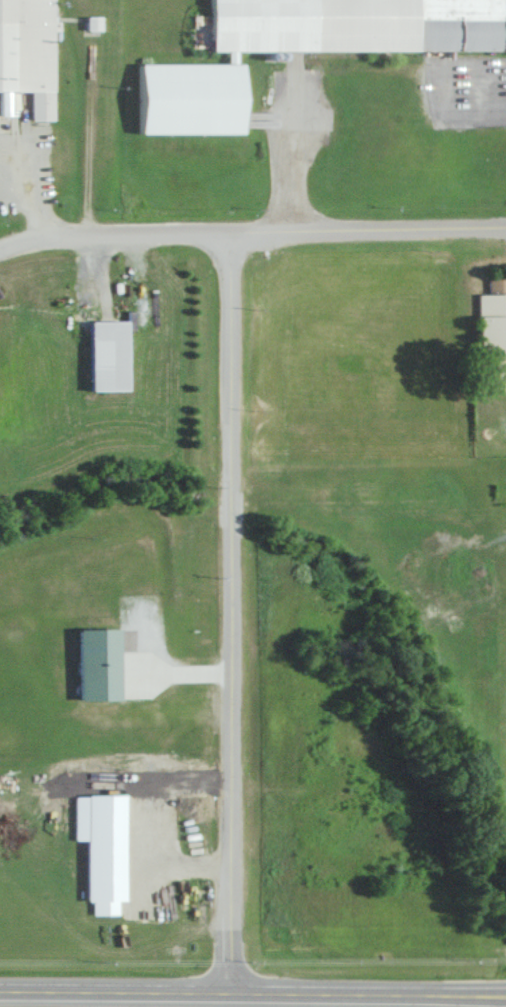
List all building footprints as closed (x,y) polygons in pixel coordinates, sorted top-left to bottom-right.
[(26,91),(26,119),(48,119),(48,0),(0,0),(0,91),(26,91)] [(202,51),(222,51),(222,64),(129,63),(128,133),(236,134),(236,64),(231,64),(232,50),(497,53),(497,0),(202,0),(202,51)] [(93,30),(93,17),(81,17),(81,30),(93,30)] [(505,292),(505,278),(484,277),(484,293),(471,293),(470,347),(505,347),(505,292)] [(82,321),(82,391),(115,391),(115,321),(82,321)] [(73,700),(116,699),(115,627),(71,628),(73,700)]
